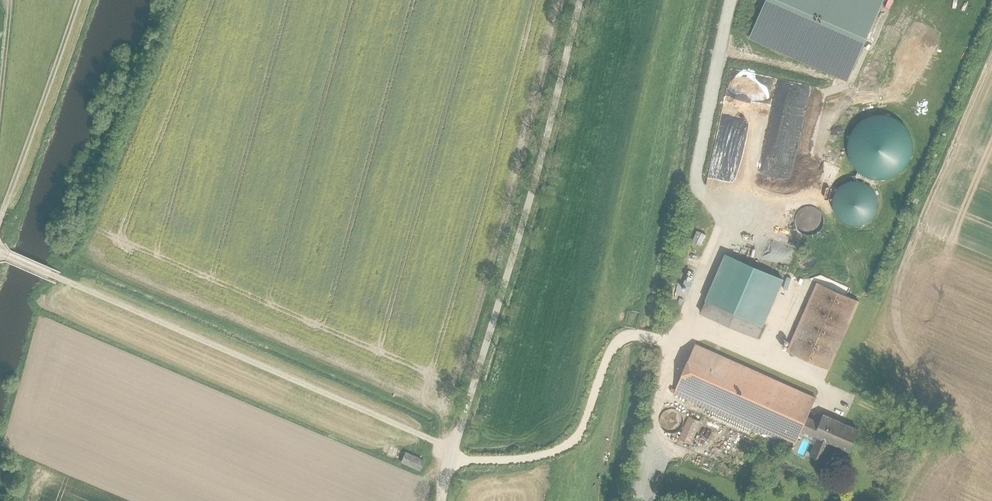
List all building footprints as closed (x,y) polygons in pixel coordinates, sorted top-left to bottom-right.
[(755,4),(761,6),(748,36),(847,78),(881,0),(757,0),(755,4)] [(725,93),(710,183),(753,190),(768,101),(725,93)] [(911,151),(912,143),(911,135),(908,128),(904,122),(898,117),(891,113),(883,111),(876,111),(868,113),(861,117),(855,122),(851,128),(848,135),(847,143),(848,151),(851,158),(855,165),(861,170),(868,173),(876,175),(883,175),(891,173),(898,170),(904,164),(908,158),(911,151)] [(766,176),(785,179),(795,119),(776,116),(766,176)] [(877,206),(878,200),(877,193),(874,188),(870,183),(865,179),(859,177),(852,177),(846,179),(841,182),(836,187),(834,193),(833,199),(833,205),(836,211),(840,216),(845,220),(851,222),(858,222),(864,220),(870,217),(874,212),(877,206)] [(822,225),(823,221),(823,216),(820,211),(817,208),(812,206),(807,206),(802,207),(798,210),(796,215),(795,220),(795,224),(798,229),(801,232),(806,234),(811,234),(816,233),(820,230),(822,225)] [(703,245),(707,233),(698,229),(693,241),(703,245)] [(783,274),(725,250),(699,310),(758,335),(783,274)] [(859,297),(816,280),(787,350),(829,368),(859,297)] [(816,394),(694,341),(672,392),(794,445),(802,426),(808,412),(816,394)] [(682,425),(683,421),(682,416),(680,412),(677,409),(672,408),(668,408),(664,411),(661,414),(659,419),(660,423),(662,427),(666,430),(670,431),(675,431),(679,429),(682,425)] [(808,412),(802,426),(849,446),(859,424),(823,409),(819,416),(808,412)] [(701,421),(689,415),(679,438),(690,443),(701,421)] [(424,457),(404,448),(399,459),(419,468),(424,457)]
